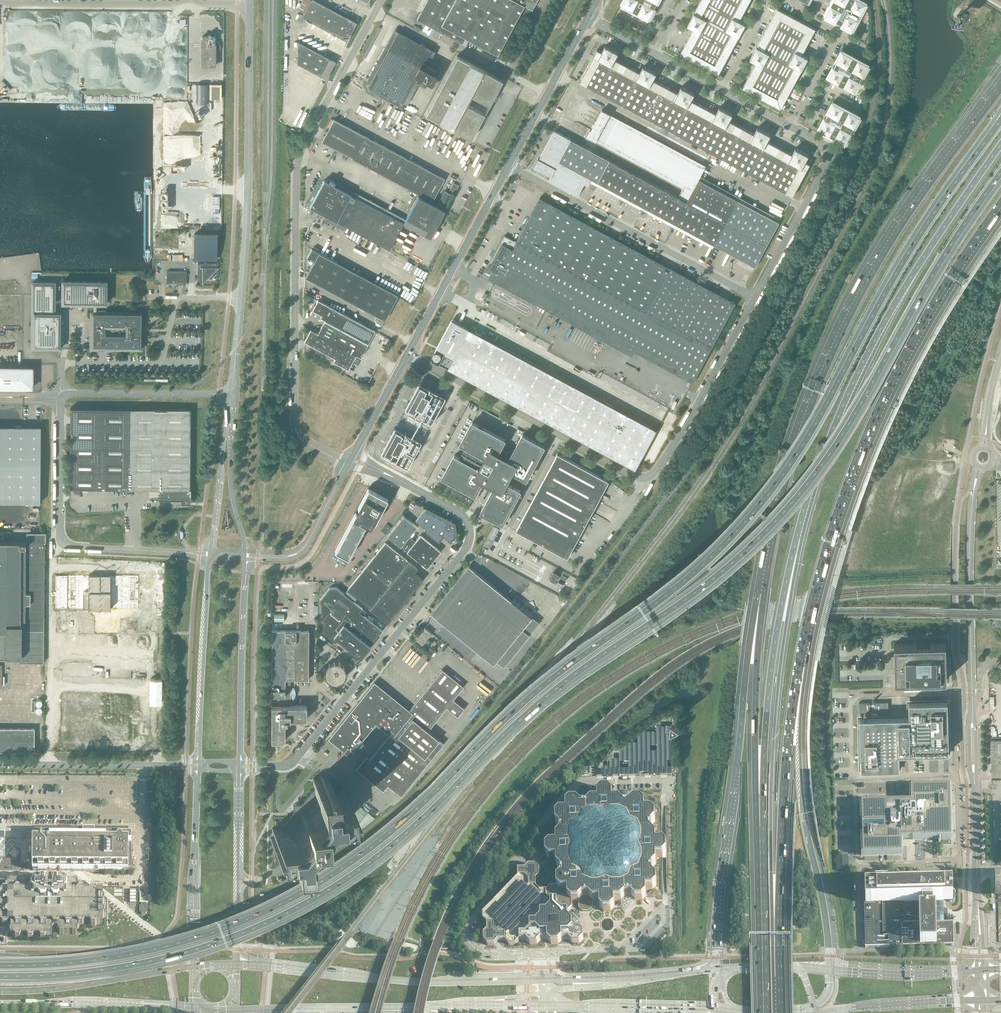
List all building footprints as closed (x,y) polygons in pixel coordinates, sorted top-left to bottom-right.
[(315,0),(303,0),(298,8),(304,12),(302,16),(307,19),(309,20),(311,21),(320,26),(322,27),(325,29),(337,35),(339,37),(341,38),(347,41),(351,33),(357,22),(350,19),(315,0)] [(522,7),(524,5),(532,9),(535,3),(530,0),(427,0),(426,1),(424,5),(423,8),(421,11),(417,19),(462,43),(465,37),(497,54),(522,7)] [(621,4),(622,4),(621,4),(622,4),(635,11),(649,19),(649,18),(649,19),(655,7),(655,6),(656,6),(656,5),(657,4),(657,3),(656,3),(657,3),(658,3),(659,0),(623,0),(621,4)] [(746,25),(746,24),(742,21),(740,20),(740,19),(745,10),(746,8),(748,5),(750,0),(751,0),(701,0),(700,1),(692,17),(689,22),(688,24),(687,24),(687,25),(687,26),(691,28),(693,29),(692,31),(688,39),(686,41),(685,44),(682,50),(680,54),(680,55),(699,65),(718,75),(719,75),(721,70),(724,64),(725,62),(727,60),(731,51),(732,50),(735,44),(738,39),(739,37),(739,36),(744,27),(746,25)] [(867,3),(862,0),(833,0),(825,15),(825,16),(835,22),(836,22),(837,22),(837,21),(837,22),(838,23),(840,24),(840,23),(841,23),(840,24),(841,24),(840,24),(841,24),(841,25),(852,30),(860,17),(867,3)] [(805,65),(808,58),(808,57),(802,54),(804,52),(805,50),(806,48),(808,43),(811,39),(816,29),(815,29),(816,28),(797,19),(797,18),(796,18),(777,8),(775,12),(774,13),(771,19),(768,24),(765,31),(762,36),(758,43),(756,48),(751,56),(750,58),(750,59),(750,60),(754,62),(756,63),(755,64),(751,72),(748,77),(746,81),(742,88),(743,88),(742,88),(781,109),(784,103),(787,98),(789,95),(794,85),(796,81),(800,74),(803,69),(804,67),(805,65)] [(379,25),(362,57),(364,59),(382,26),(379,25)] [(395,30),(398,31),(431,49),(434,50),(434,51),(435,48),(397,27),(395,30)] [(369,84),(398,31),(394,29),(366,82),(369,84)] [(367,89),(374,93),(383,97),(402,107),(403,106),(402,105),(403,103),(405,103),(434,50),(431,49),(398,31),(369,84),(367,89)] [(203,51),(203,63),(204,64),(205,64),(207,64),(207,66),(215,66),(215,53),(218,53),(219,52),(219,51),(220,51),(220,49),(220,48),(220,47),(220,46),(220,45),(220,44),(219,44),(219,43),(218,42),(215,42),(215,36),(211,36),(211,35),(211,34),(210,33),(209,33),(208,34),(208,35),(208,36),(202,36),(202,51),(203,51)] [(323,54),(298,41),(297,63),(326,79),(332,68),(333,65),(336,61),(323,54)] [(731,121),(730,120),(733,114),(731,113),(720,107),(719,107),(716,113),(714,111),(706,107),(704,106),(701,105),(694,101),(692,100),(695,94),(695,93),(694,93),(695,93),(692,92),(684,87),(682,86),(681,86),(681,87),(681,86),(678,92),(676,91),(668,87),(666,86),(656,80),(654,79),(654,78),(657,73),(656,73),(657,73),(656,73),(654,71),(646,67),(644,66),(643,66),(640,72),(638,71),(628,65),(617,60),(615,59),(619,53),(618,53),(619,53),(618,52),(617,51),(606,45),(606,46),(605,45),(605,46),(602,51),(598,49),(597,49),(596,51),(595,53),(594,55),(592,58),(590,61),(589,64),(588,66),(587,68),(586,70),(584,72),(583,74),(582,77),(581,79),(580,81),(580,82),(592,88),(610,98),(630,108),(649,118),(668,129),(686,139),(744,170),(763,180),(776,187),(782,190),(792,196),(793,196),(804,175),(810,164),(810,163),(806,161),(809,155),(808,155),(809,154),(798,149),(796,148),(795,148),(792,154),(791,153),(783,149),(781,148),(778,146),(769,141),(768,141),(771,135),(771,134),(770,134),(771,134),(768,133),(758,127),(757,127),(757,128),(757,127),(754,133),(751,132),(746,129),(742,127),(731,121)] [(434,50),(405,103),(407,104),(435,51),(434,51),(434,50)] [(863,76),(869,65),(869,64),(866,63),(864,62),(859,59),(858,59),(842,50),(841,50),(836,61),(835,62),(834,64),(833,65),(833,66),(827,77),(827,78),(838,84),(845,87),(854,92),(855,92),(861,81),(860,81),(861,81),(860,80),(860,79),(861,77),(862,76),(863,76)] [(477,126),(484,114),(484,113),(467,104),(469,100),(471,95),(488,105),(488,104),(489,105),(497,90),(499,85),(501,81),(502,80),(457,55),(425,114),(471,138),(477,126)] [(210,84),(210,98),(222,98),(222,84),(210,84)] [(854,128),(860,117),(860,116),(858,114),(854,113),(850,110),(833,101),(833,102),(833,101),(833,102),(827,112),(826,113),(825,115),(825,117),(824,118),(818,128),(818,129),(830,136),(832,136),(833,137),(845,144),(845,143),(846,144),(846,143),(852,132),(851,131),(851,130),(852,129),(853,128),(853,127),(854,128),(854,127),(854,128)] [(683,187),(678,197),(687,201),(699,179),(700,176),(705,168),(704,167),(609,116),(610,114),(602,109),(601,111),(599,114),(597,118),(595,122),(592,127),(591,129),(590,129),(587,135),(586,136),(596,141),(596,140),(597,138),(684,185),(683,187)] [(706,166),(610,114),(609,116),(704,167),(705,168),(706,166)] [(325,129),(328,130),(333,120),(330,118),(330,119),(325,129)] [(353,158),(365,136),(334,119),(333,120),(328,130),(326,133),(323,138),(322,141),(326,144),(328,145),(329,145),(335,148),(353,158)] [(539,170),(539,169),(543,161),(545,162),(547,163),(555,168),(554,169),(551,175),(550,177),(549,180),(551,181),(554,182),(578,195),(579,192),(584,183),(586,184),(587,185),(589,182),(591,178),(559,161),(571,139),(554,130),(551,135),(539,158),(538,158),(534,167),(537,169),(539,170)] [(444,178),(365,136),(353,158),(410,189),(432,201),(444,178)] [(684,185),(597,138),(596,140),(683,187),(684,185)] [(676,224),(715,245),(725,226),(738,200),(699,179),(687,201),(678,197),(571,139),(559,161),(591,178),(592,179),(596,181),(599,183),(602,184),(605,186),(608,188),(611,189),(614,191),(623,196),(648,209),(651,211),(653,212),(656,214),(659,215),(663,217),(666,218),(668,220),(671,222),(675,223),(676,224)] [(539,169),(551,175),(554,169),(555,168),(547,163),(545,162),(543,161),(539,169)] [(773,219),(774,219),(774,218),(774,215),(700,176),(699,179),(738,200),(773,219)] [(589,182),(713,248),(715,245),(713,244),(710,242),(707,241),(704,239),(701,237),(698,236),(695,234),(692,233),(690,231),(687,230),(684,228),(681,227),(678,225),(676,224),(675,223),(671,222),(668,220),(666,218),(663,217),(659,215),(656,214),(653,212),(651,211),(648,209),(645,207),(640,205),(637,203),(634,201),(631,200),(627,198),(625,197),(623,196),(621,195),(617,193),(591,178),(589,182)] [(314,209),(318,211),(319,211),(325,215),(328,216),(333,219),(336,221),(339,222),(344,225),(347,227),(389,249),(404,222),(403,222),(399,220),(391,216),(383,211),(375,207),(366,202),(358,198),(351,194),(343,190),(334,185),(333,185),(335,182),(330,179),(329,181),(329,182),(327,181),(324,180),(320,186),(313,200),(312,203),(310,206),(314,209)] [(335,182),(333,185),(334,185),(343,190),(383,211),(391,216),(399,220),(403,222),(405,219),(335,181),(335,182)] [(459,185),(453,182),(449,191),(453,192),(455,193),(456,191),(456,190),(457,189),(457,188),(459,185)] [(452,194),(445,190),(438,203),(444,207),(452,194)] [(404,222),(430,237),(433,232),(436,226),(440,219),(445,210),(444,209),(418,195),(407,215),(405,219),(403,222),(404,222)] [(709,352),(710,350),(647,315),(672,268),(665,265),(663,264),(661,262),(644,253),(642,252),(633,248),(631,246),(628,245),(626,244),(615,238),(612,236),(609,234),(608,234),(551,203),(540,197),(539,198),(538,201),(537,203),(535,206),(532,211),(525,225),(524,228),(523,231),(522,230),(522,231),(521,233),(519,235),(518,237),(517,240),(516,241),(515,243),(512,242),(513,240),(505,235),(484,274),(489,277),(493,279),(495,276),(497,277),(537,298),(577,320),(606,335),(635,350),(639,353),(650,359),(661,364),(671,370),(682,376),(692,382),(693,382),(694,379),(709,352)] [(738,200),(725,226),(765,247),(779,222),(778,222),(774,219),(773,219),(738,200)] [(346,229),(347,227),(339,222),(336,221),(333,219),(328,216),(325,215),(324,217),(325,220),(343,230),(346,229)] [(756,265),(765,247),(725,226),(715,245),(720,248),(725,250),(730,253),(735,256),(740,258),(745,261),(750,264),(755,266),(756,266),(756,265)] [(217,259),(217,233),(194,233),(194,258),(217,259)] [(714,245),(708,257),(710,258),(716,246),(714,245)] [(720,248),(715,245),(713,248),(753,270),(755,266),(750,264),(745,261),(740,258),(735,256),(730,253),(725,250),(720,248)] [(321,253),(312,248),(307,257),(311,260),(314,261),(313,262),(309,271),(307,273),(305,277),(308,278),(309,279),(316,282),(320,285),(324,287),(331,290),(334,292),(338,294),(341,296),(355,303),(356,304),(359,306),(361,306),(367,310),(373,313),(383,318),(385,319),(397,296),(398,295),(321,253)] [(213,273),(216,270),(216,269),(218,268),(216,267),(219,262),(198,262),(198,281),(201,281),(201,282),(203,281),(203,282),(205,281),(208,277),(209,277),(212,273),(213,273)] [(673,269),(672,268),(647,315),(710,350),(736,303),(729,299),(725,297),(716,292),(712,290),(693,280),(689,278),(688,277),(679,272),(673,269)] [(186,282),(187,271),(167,271),(166,283),(179,283),(180,283),(186,283),(186,282)] [(496,276),(495,276),(493,279),(489,277),(489,278),(632,355),(635,350),(606,335),(577,320),(537,298),(497,277),(496,276)] [(142,320),(142,319),(142,313),(142,312),(141,312),(135,312),(134,312),(127,312),(120,312),(113,312),(106,312),(106,310),(105,310),(105,312),(105,313),(99,313),(99,312),(99,310),(98,310),(98,312),(97,312),(97,303),(98,303),(98,305),(99,305),(99,303),(106,303),(106,296),(106,289),(106,288),(106,287),(106,282),(106,281),(99,281),(92,281),(92,279),(91,279),(91,281),(85,281),(85,279),(84,279),(84,281),(77,281),(70,281),(63,281),(63,280),(63,281),(62,281),(63,281),(63,288),(62,288),(63,288),(62,290),(61,290),(62,290),(62,293),(61,293),(62,293),(62,295),(62,298),(62,300),(62,302),(62,303),(63,303),(64,303),(68,303),(70,303),(69,304),(70,304),(70,303),(77,303),(77,305),(77,303),(78,303),(83,303),(84,303),(91,303),(91,305),(92,305),(92,303),(93,303),(93,306),(92,306),(92,307),(92,308),(93,308),(93,312),(91,312),(91,310),(91,312),(91,319),(89,319),(91,319),(91,326),(91,333),(91,334),(91,340),(89,340),(89,341),(91,341),(91,348),(90,348),(91,348),(98,348),(98,350),(98,348),(99,348),(99,347),(102,347),(105,347),(105,348),(106,348),(111,348),(112,348),(112,350),(113,350),(113,348),(119,348),(120,349),(120,348),(127,348),(127,349),(127,348),(134,348),(134,349),(134,348),(141,349),(142,349),(142,348),(142,341),(142,334),(143,334),(142,334),(140,333),(140,332),(141,332),(141,331),(142,331),(142,330),(141,330),(141,329),(140,329),(140,328),(140,327),(142,327),(143,327),(142,327),(142,320)] [(54,304),(54,302),(54,299),(54,297),(55,297),(54,297),(54,290),(55,290),(54,290),(55,283),(55,282),(54,282),(50,282),(47,282),(40,282),(33,282),(32,282),(32,283),(33,283),(32,289),(32,290),(32,297),(32,304),(32,311),(32,318),(32,319),(32,325),(32,326),(32,333),(32,340),(32,347),(32,348),(32,347),(39,347),(39,348),(39,347),(46,348),(47,348),(53,348),(54,348),(61,348),(61,347),(61,340),(61,333),(61,326),(62,326),(61,326),(61,319),(62,319),(62,318),(61,318),(61,317),(60,317),(60,313),(56,313),(56,311),(54,311),(54,304),(55,304),(54,304)] [(375,331),(318,300),(315,305),(313,308),(315,309),(314,311),(317,312),(321,315),(321,316),(320,317),(325,320),(325,321),(367,344),(368,343),(371,338),(372,337),(373,335),(375,331)] [(367,344),(325,321),(324,321),(323,324),(321,327),(319,330),(318,333),(315,332),(312,331),(311,332),(310,331),(308,334),(307,336),(306,338),(304,341),(306,342),(335,358),(333,361),(348,369),(352,361),(354,359),(355,356),(356,355),(361,357),(363,352),(364,351),(365,348),(368,344),(367,344)] [(305,335),(307,336),(308,334),(310,331),(311,332),(312,331),(313,331),(315,332),(316,331),(310,327),(307,333),(306,334),(305,335)] [(657,429),(469,329),(448,367),(448,368),(450,369),(457,373),(557,427),(559,428),(577,438),(594,447),(611,456),(627,464),(635,469),(641,459),(642,457),(656,430),(657,429)] [(440,359),(441,358),(441,357),(441,356),(441,355),(441,354),(440,353),(440,352),(439,352),(438,352),(437,352),(436,352),(435,352),(434,353),(434,354),(433,354),(433,355),(433,356),(433,357),(434,358),(434,359),(435,359),(436,360),(437,360),(438,360),(439,360),(440,359)] [(32,378),(32,376),(32,375),(32,367),(0,367),(0,388),(2,387),(23,387),(24,387),(26,389),(28,389),(30,389),(31,388),(32,388),(33,387),(33,386),(34,386),(34,385),(34,384),(34,383),(34,382),(33,381),(33,380),(32,380),(31,379),(32,378)] [(423,387),(424,385),(418,382),(408,401),(410,402),(411,401),(410,400),(410,399),(411,399),(411,398),(412,398),(419,385),(423,387)] [(419,385),(412,398),(411,398),(411,399),(410,399),(410,400),(411,401),(410,402),(408,401),(405,407),(404,409),(406,410),(409,411),(429,422),(430,423),(431,422),(433,418),(434,418),(434,419),(435,419),(436,419),(437,419),(437,418),(437,417),(437,416),(436,416),(435,416),(434,416),(443,400),(444,397),(445,396),(444,396),(425,386),(424,385),(424,386),(423,387),(419,385)] [(190,488),(190,408),(152,408),(145,408),(129,408),(109,408),(70,408),(70,417),(70,421),(70,424),(70,488),(73,488),(84,488),(88,488),(112,488),(115,488),(132,488),(140,488),(145,488),(159,488),(159,491),(159,495),(158,499),(160,499),(164,499),(168,499),(171,499),(175,499),(181,499),(181,503),(188,503),(189,503),(191,503),(191,488),(190,488)] [(417,433),(422,424),(409,417),(404,426),(417,433)] [(510,475),(512,471),(527,479),(539,456),(540,456),(540,457),(541,456),(541,455),(542,455),(542,454),(542,453),(541,453),(544,446),(542,445),(540,444),(524,435),(523,434),(522,435),(512,454),(510,457),(506,455),(507,454),(507,453),(507,452),(506,451),(505,451),(504,451),(504,452),(503,452),(503,453),(499,451),(500,448),(505,439),(503,438),(499,436),(482,427),(483,426),(483,425),(482,425),(482,424),(481,424),(480,424),(479,425),(472,421),(472,422),(461,443),(486,457),(480,468),(454,455),(443,475),(443,476),(450,480),(449,481),(449,482),(450,482),(451,483),(452,483),(453,482),(476,494),(483,480),(489,483),(495,486),(481,511),(503,523),(507,516),(507,517),(508,517),(508,516),(509,516),(509,515),(509,514),(510,513),(509,513),(508,513),(521,490),(506,482),(508,478),(510,479),(511,478),(512,476),(510,475)] [(40,502),(41,426),(29,426),(23,426),(12,426),(0,425),(0,502),(18,502),(40,502)] [(387,456),(386,456),(387,457),(405,466),(407,467),(408,465),(409,463),(417,448),(418,448),(418,449),(419,449),(420,449),(421,449),(421,448),(421,447),(420,446),(419,446),(418,446),(420,442),(421,441),(396,427),(394,426),(394,427),(390,434),(392,435),(392,437),(391,436),(391,437),(390,437),(390,438),(390,439),(383,452),(388,454),(387,456)] [(652,462),(667,436),(659,432),(658,431),(644,458),(645,458),(650,461),(652,462)] [(391,436),(392,437),(392,435),(391,434),(390,434),(380,453),(386,456),(387,456),(388,454),(383,452),(390,439),(390,438),(390,437),(391,437),(391,436)] [(499,451),(503,453),(503,452),(504,452),(504,451),(505,451),(506,451),(507,452),(507,453),(507,454),(506,455),(510,457),(512,454),(509,453),(506,451),(503,449),(500,448),(499,451)] [(597,503),(598,501),(600,498),(609,481),(558,453),(556,457),(516,530),(535,540),(537,541),(539,542),(568,558),(579,536),(583,529),(585,526),(591,514),(592,512),(593,510),(597,503)] [(351,551),(366,522),(369,523),(371,520),(374,522),(375,520),(377,516),(380,512),(386,500),(387,498),(369,488),(368,488),(358,507),(359,508),(359,509),(358,509),(357,509),(357,510),(357,511),(357,512),(355,511),(335,550),(348,557),(351,551)] [(456,535),(455,523),(426,508),(415,520),(425,528),(423,529),(438,542),(440,540),(443,536),(447,539),(449,540),(450,542),(456,535)] [(432,546),(419,536),(415,541),(409,536),(415,528),(417,526),(403,515),(387,535),(390,537),(394,541),(398,544),(402,547),(406,551),(410,554),(414,557),(418,561),(423,564),(427,567),(435,557),(436,556),(437,554),(440,551),(435,546),(433,545),(432,546)] [(387,523),(381,531),(385,534),(391,527),(387,523)] [(493,540),(499,529),(493,526),(488,537),(493,540)] [(26,541),(45,541),(45,542),(46,532),(26,532),(26,541)] [(45,541),(26,541),(0,541),(0,657),(8,657),(8,655),(19,655),(19,662),(44,662),(44,620),(45,557),(45,542),(45,541)] [(366,566),(406,599),(407,598),(406,598),(409,595),(410,595),(423,579),(414,572),(416,570),(417,568),(385,542),(366,566)] [(406,599),(366,566),(352,583),(347,590),(344,593),(354,601),(355,599),(357,597),(388,622),(404,602),(403,602),(405,600),(406,599)] [(436,617),(444,624),(452,631),(477,650),(493,663),(496,660),(503,666),(529,634),(539,622),(531,615),(530,616),(528,614),(525,612),(521,608),(517,605),(513,602),(509,599),(505,595),(501,592),(498,590),(494,587),(489,583),(483,578),(468,566),(467,567),(465,570),(464,571),(441,600),(430,613),(436,617)] [(559,574),(554,571),(549,579),(555,582),(559,574)] [(56,738),(138,738),(139,575),(57,575),(56,738)] [(361,613),(359,612),(362,608),(354,601),(344,593),(336,587),(329,587),(320,599),(324,633),(335,642),(337,639),(338,638),(360,656),(381,631),(382,630),(380,628),(364,615),(363,615),(361,613)] [(438,633),(445,639),(447,637),(449,634),(451,632),(452,631),(444,624),(438,633)] [(429,635),(431,633),(432,633),(426,629),(425,628),(421,633),(420,633),(427,639),(428,637),(430,635),(429,635)] [(290,705),(290,679),(295,679),(308,679),(309,630),(308,630),(296,630),(295,630),(285,630),(272,630),(271,691),(271,695),(272,695),(279,695),(279,698),(279,705),(272,705),(271,705),(271,706),(271,708),(271,740),(277,740),(277,741),(277,742),(277,743),(278,743),(279,743),(279,742),(279,741),(279,740),(284,740),(285,740),(285,723),(287,723),(289,721),(289,719),(306,719),(306,718),(306,713),(307,713),(308,714),(308,713),(309,713),(309,712),(309,711),(308,711),(307,711),(306,711),(306,706),(306,705),(290,705)] [(477,650),(452,631),(451,632),(449,634),(447,637),(445,639),(470,659),(477,650)] [(425,640),(427,639),(420,633),(420,634),(416,639),(422,644),(424,642),(426,640),(425,640)] [(922,680),(946,679),(946,642),(930,643),(930,642),(917,642),(917,643),(894,644),(894,656),(891,656),(891,668),(895,668),(895,680),(922,680)] [(344,674),(344,671),(346,671),(345,670),(344,666),(343,665),(340,662),(338,662),(335,661),(333,661),(329,663),(328,664),(326,667),(325,668),(325,672),(324,672),(323,672),(322,672),(322,673),(322,674),(323,674),(324,674),(325,674),(326,677),(327,678),(330,681),(332,682),(336,682),(337,682),(341,680),(342,680),(344,676),(345,675),(344,674)] [(442,669),(409,710),(430,727),(446,707),(457,716),(464,708),(453,699),(463,686),(442,669)] [(329,738),(344,750),(344,751),(349,755),(350,755),(353,751),(353,750),(364,736),(364,735),(376,721),(383,727),(388,731),(387,732),(390,733),(369,758),(366,756),(356,768),(383,790),(387,785),(396,792),(401,795),(443,743),(428,730),(430,727),(409,710),(388,694),(389,694),(385,691),(374,683),(358,703),(359,704),(356,707),(354,710),(353,709),(329,738)] [(948,752),(948,723),(947,720),(948,719),(948,718),(947,718),(947,701),(909,702),(909,716),(860,718),(861,769),(899,768),(899,753),(948,752)] [(888,711),(888,701),(871,702),(872,711),(888,711)] [(870,711),(870,702),(859,702),(859,712),(870,711)] [(35,728),(0,728),(0,751),(34,751),(35,728)] [(991,739),(990,739),(991,776),(1000,775),(1000,739),(991,739)] [(603,765),(611,758),(607,753),(599,760),(603,765)] [(306,849),(335,812),(343,811),(341,796),(334,797),(326,791),(325,783),(310,785),(311,792),(311,793),(298,809),(297,809),(296,809),(295,810),(294,811),(293,810),(292,810),(291,811),(290,812),(290,813),(290,814),(291,815),(291,816),(291,817),(290,817),(290,818),(288,821),(277,834),(270,835),(271,850),(279,849),(286,855),(287,863),(303,861),(302,854),(306,849)] [(952,824),(952,818),(951,809),(950,809),(949,787),(911,788),(911,803),(862,804),(863,855),(901,854),(901,840),(951,838),(950,824),(952,824)] [(657,885),(657,878),(656,878),(652,874),(652,867),(656,864),(656,857),(663,857),(663,858),(666,858),(666,853),(667,853),(667,846),(666,846),(666,841),(662,841),(662,842),(656,842),(656,836),(655,836),(652,832),(651,825),(655,821),(655,814),(651,811),(651,810),(645,810),(644,804),(640,800),(633,800),(633,801),(630,804),(623,804),(619,801),(619,800),(613,800),(612,794),(608,790),(601,790),(601,791),(598,794),(597,794),(597,800),(591,801),(587,805),(580,805),(577,801),(570,801),(570,802),(566,805),(566,812),(559,812),(559,813),(556,816),(555,816),(555,823),(556,823),(559,827),(560,834),(556,837),(556,844),(549,844),(549,845),(546,848),(545,848),(545,855),(546,855),(549,859),(550,859),(556,859),(556,866),(557,866),(560,869),(560,876),(557,880),(556,880),(556,886),(550,886),(550,887),(547,891),(539,891),(536,887),(536,880),(539,877),(540,877),(540,870),(539,870),(536,866),(536,865),(528,866),(525,870),(518,870),(518,877),(483,913),(483,920),(487,924),(487,931),(484,934),(483,934),(483,941),(484,941),(488,945),(495,945),(498,941),(505,941),(509,944),(509,945),(516,945),(516,944),(519,941),(526,941),(530,944),(530,945),(537,944),(540,940),(548,940),(551,944),(558,944),(558,943),(562,940),(569,940),(572,943),(572,944),(579,944),(579,943),(583,939),(584,939),(583,932),(579,929),(579,928),(573,928),(573,922),(572,922),(572,921),(569,918),(568,919),(568,911),(572,908),(572,901),(579,901),(579,900),(580,901),(581,901),(581,900),(582,900),(582,899),(582,898),(582,897),(589,897),(593,900),(593,901),(599,901),(599,907),(600,907),(604,911),(611,911),(614,907),(615,907),(615,901),(621,900),(624,896),(632,896),(635,900),(642,900),(642,899),(646,896),(646,889),(653,889),(656,885),(657,885)] [(341,849),(372,824),(356,812),(332,842),(341,849)] [(21,833),(13,833),(13,872),(21,872),(21,833)] [(32,873),(56,873),(57,873),(128,874),(128,871),(131,871),(132,838),(128,838),(128,835),(33,834),(33,847),(32,873)] [(944,911),(944,903),(953,902),(952,886),(900,887),(899,873),(863,874),(865,947),(865,948),(954,945),(953,923),(944,923),(944,915),(946,915),(945,911),(944,911)] [(57,882),(55,882),(53,882),(53,883),(52,883),(51,883),(51,882),(47,882),(47,883),(46,883),(45,883),(45,882),(41,882),(40,883),(39,883),(38,883),(38,882),(35,882),(26,882),(22,882),(13,882),(9,882),(9,885),(8,885),(6,887),(6,890),(3,890),(1,892),(1,893),(0,893),(0,924),(1,924),(3,925),(3,926),(7,926),(7,925),(8,924),(9,924),(9,923),(11,923),(11,931),(10,931),(10,935),(11,935),(13,935),(13,936),(14,936),(15,938),(15,939),(19,939),(19,938),(21,937),(26,937),(28,938),(28,939),(32,939),(32,938),(33,937),(39,937),(40,938),(40,939),(45,939),(45,938),(46,937),(47,937),(47,936),(51,936),(51,931),(52,931),(54,929),(57,929),(58,931),(59,931),(59,934),(60,934),(63,934),(72,934),(72,935),(76,935),(76,934),(76,931),(77,931),(79,929),(80,929),(80,927),(82,927),(82,926),(84,924),(85,924),(85,923),(89,923),(89,924),(91,926),(91,927),(95,927),(95,926),(96,924),(97,924),(97,923),(101,923),(101,919),(103,919),(103,918),(104,917),(105,917),(105,913),(104,913),(103,911),(101,911),(102,906),(103,906),(104,904),(105,904),(105,900),(104,900),(103,899),(103,898),(102,898),(102,894),(97,894),(97,892),(95,891),(95,890),(91,890),(91,891),(90,892),(89,892),(89,894),(85,894),(85,892),(84,892),(83,891),(83,890),(82,890),(82,891),(80,891),(80,890),(79,890),(79,888),(80,888),(80,887),(79,887),(78,886),(78,885),(77,885),(77,883),(76,883),(76,882),(72,882),(72,883),(63,883),(63,882),(60,882),(60,883),(59,883),(58,883),(57,882)] [(147,912),(147,906),(148,906),(148,905),(147,905),(146,904),(146,903),(141,903),(141,904),(140,905),(139,905),(139,906),(140,906),(139,912),(140,912),(141,913),(141,914),(146,914),(146,913),(147,912),(148,912),(147,912)] [(653,942),(653,927),(653,920),(653,912),(629,912),(629,921),(601,922),(593,922),(593,928),(593,943),(653,942)] [(665,913),(656,913),(657,934),(666,934),(665,913)]
